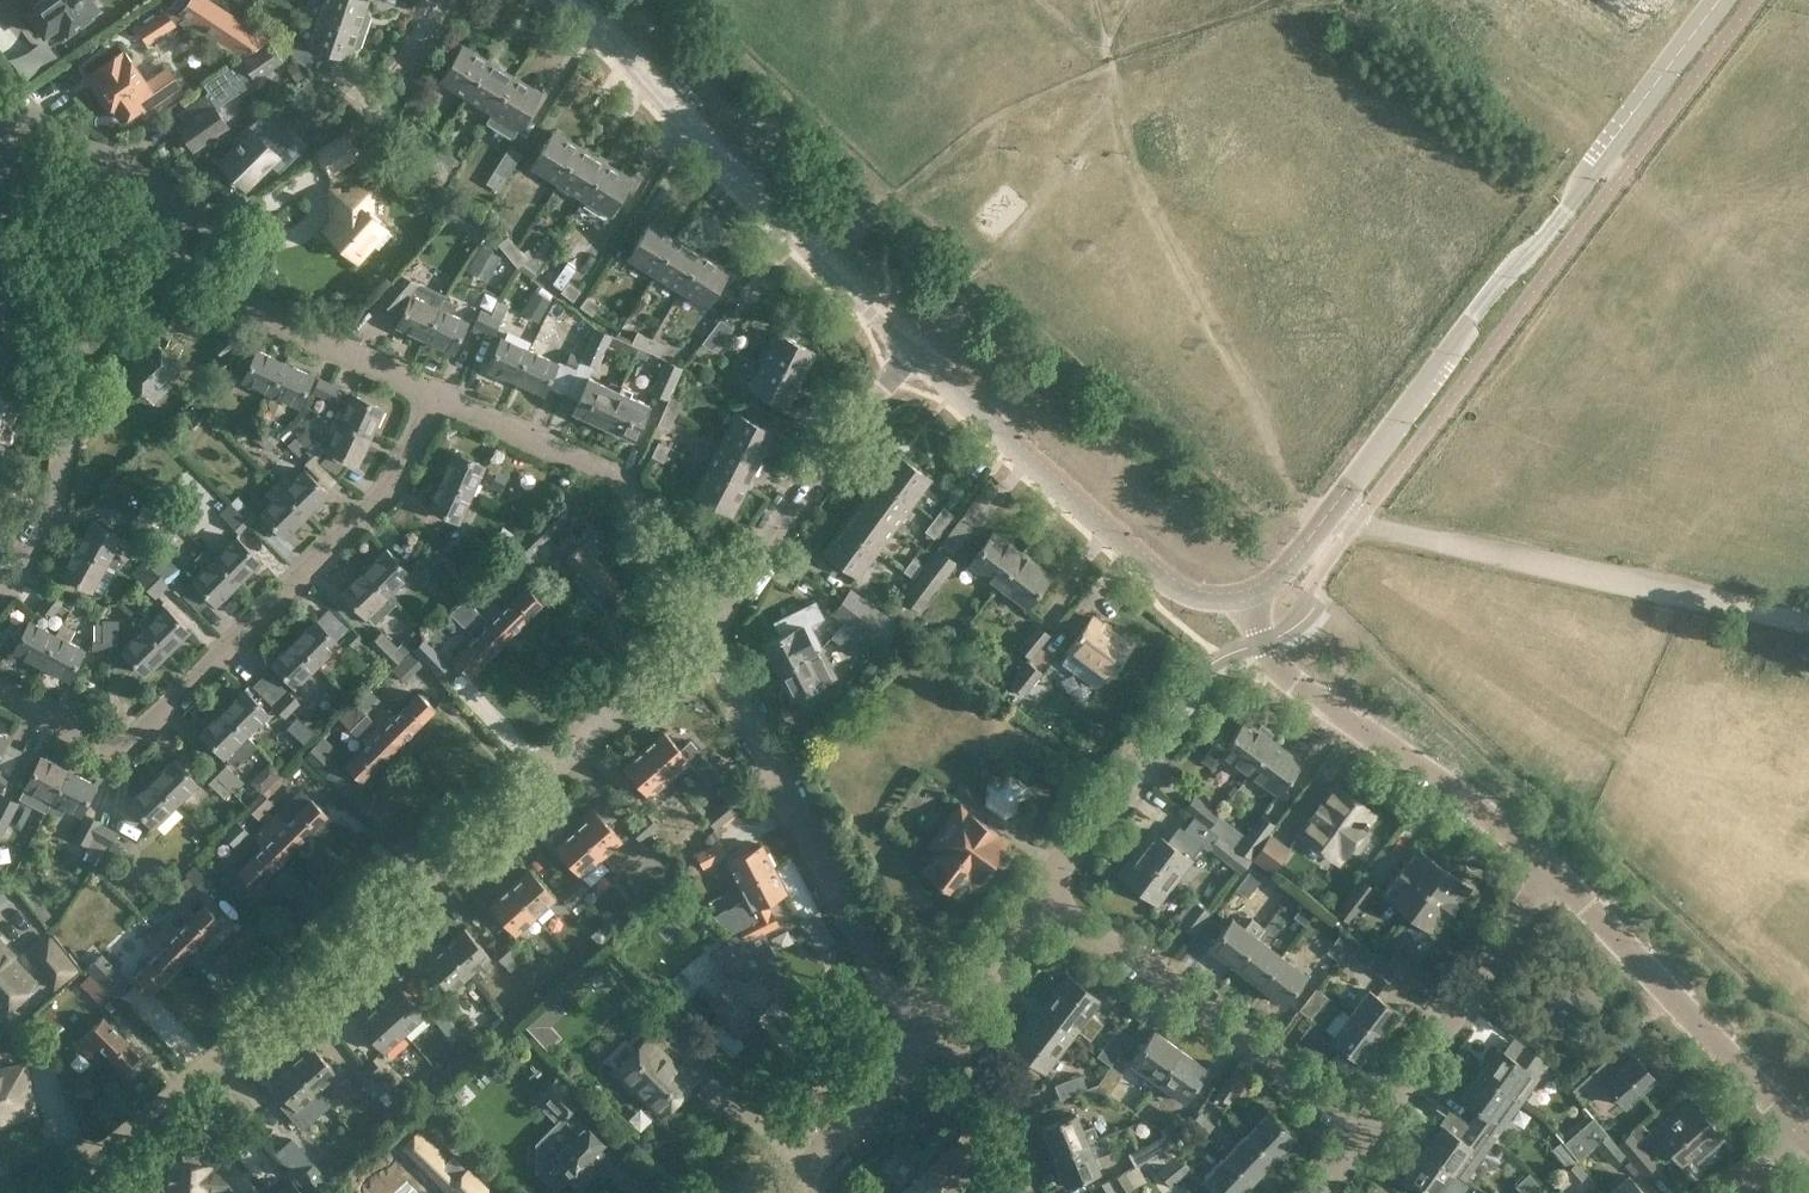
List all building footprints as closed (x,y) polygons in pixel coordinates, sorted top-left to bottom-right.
[(37,2),(34,5),(32,10),(29,12),(44,32),(52,27),(59,37),(98,8),(92,0),(40,0),(37,2)] [(166,9),(175,23),(186,15),(210,32),(243,54),(267,38),(210,0),(174,0),(172,4),(173,4),(166,9)] [(305,10),(320,15),(320,14),(364,29),(369,14),(367,10),(363,9),(366,0),(308,0),(305,10)] [(175,23),(166,9),(165,8),(137,27),(147,43),(176,24),(175,23)] [(320,14),(320,15),(310,44),(347,56),(351,44),(355,46),(359,43),(364,29),(320,14)] [(272,37),(285,48),(294,38),(278,31),(272,37)] [(315,56),(294,38),(285,48),(307,66),(315,56)] [(208,90),(177,112),(183,120),(176,125),(193,150),(228,125),(216,107),(275,66),(276,68),(285,62),(269,39),(241,58),(240,58),(203,83),(208,90)] [(467,98),(491,59),(462,42),(439,80),(467,98)] [(122,51),(90,73),(122,119),(139,107),(142,112),(180,85),(166,66),(144,81),(122,51)] [(516,75),(491,59),(467,98),(491,112),(492,113),(516,75)] [(296,79),(304,73),(295,61),(287,66),(296,79)] [(326,88),(315,75),(301,87),(312,101),(326,88)] [(492,113),(491,112),(485,121),(512,137),(517,129),(518,129),(542,91),(516,75),(492,113)] [(239,140),(218,160),(246,189),(273,163),(279,170),(306,144),(271,109),(236,137),(239,140)] [(437,143),(412,121),(393,143),(418,164),(431,150),(437,143)] [(582,145),(553,128),(529,166),(558,184),(582,145)] [(360,153),(343,130),(313,153),(330,176),(360,153)] [(486,182),(499,190),(521,153),(509,145),(486,182)] [(607,161),(582,145),(558,184),(583,199),(607,161)] [(431,150),(418,164),(441,185),(454,170),(431,150)] [(609,216),(633,177),(607,161),(583,199),(609,216)] [(333,189),(333,225),(326,232),(357,262),(387,230),(366,209),(375,200),(375,189),(333,189)] [(677,238),(651,222),(629,257),(655,273),(677,238)] [(508,254),(517,246),(508,235),(498,243),(508,254)] [(702,254),(677,238),(655,273),(680,289),(702,254)] [(465,268),(487,280),(501,256),(480,243),(465,268)] [(517,246),(508,254),(517,266),(522,263),(527,258),(522,252),(517,246)] [(522,263),(534,272),(543,259),(532,252),(527,258),(522,263)] [(706,305),(728,270),(702,254),(680,289),(706,305)] [(425,338),(443,298),(446,294),(401,273),(377,300),(404,312),(397,326),(425,338)] [(580,290),(568,281),(560,291),(573,300),(580,290)] [(534,288),(524,305),(541,315),(551,299),(534,288)] [(600,304),(587,295),(579,305),(592,315),(600,304)] [(456,303),(443,298),(425,338),(453,351),(467,320),(451,313),(456,303)] [(495,304),(485,299),(471,329),(481,334),(483,330),(491,315),(493,310),(494,306),(495,304)] [(491,315),(483,330),(493,335),(500,319),(504,311),(494,306),(493,310),(491,315)] [(198,321),(174,310),(167,326),(191,336),(198,321)] [(711,330),(721,338),(731,325),(720,318),(711,330)] [(166,379),(178,367),(155,343),(161,337),(150,326),(134,342),(143,351),(123,370),(154,401),(172,385),(166,379)] [(612,334),(595,326),(581,358),(597,366),(612,334)] [(721,338),(711,330),(702,342),(712,350),(721,338)] [(776,330),(767,346),(764,344),(758,356),(762,358),(802,379),(817,350),(776,330)] [(645,349),(651,337),(637,331),(631,342),(639,346),(645,349)] [(529,349),(502,337),(488,367),(515,379),(529,349)] [(651,337),(645,349),(650,351),(659,355),(664,343),(651,337)] [(534,338),(529,349),(515,379),(542,392),(555,362),(543,356),(547,344),(534,338)] [(647,359),(650,351),(645,349),(639,346),(636,353),(635,354),(647,359)] [(243,379),(270,391),(284,361),(257,348),(243,379)] [(580,358),(569,353),(564,363),(575,368),(580,358)] [(0,359),(0,374),(4,375),(9,371),(11,365),(7,359),(0,358),(0,359)] [(802,379),(762,358),(747,387),(787,407),(802,379)] [(682,366),(665,359),(651,390),(667,398),(682,366)] [(298,404),(312,373),(284,361),(270,391),(298,404)] [(230,390),(237,374),(227,369),(219,385),(230,390)] [(607,385),(589,376),(573,411),(603,424),(621,385),(610,379),(607,385)] [(312,393),(323,397),(329,381),(319,377),(312,393)] [(329,381),(323,397),(333,402),(340,386),(329,381)] [(8,438),(15,422),(11,420),(23,392),(0,382),(0,434),(8,438)] [(632,438),(648,404),(630,395),(633,390),(621,385),(603,424),(632,438)] [(220,396),(211,386),(197,400),(206,410),(220,396)] [(340,421),(340,422),(369,435),(382,407),(352,394),(344,411),(340,421)] [(664,409),(675,415),(682,401),(670,395),(664,409)] [(203,416),(193,405),(183,415),(193,426),(203,416)] [(675,415),(664,409),(657,423),(669,429),(675,415)] [(760,460),(775,431),(735,410),(720,439),(760,460)] [(340,421),(332,417),(327,430),(335,433),(327,450),(357,463),(369,435),(340,422),(340,421)] [(326,449),(305,427),(293,439),(305,451),(306,450),(315,459),(326,449)] [(255,437),(268,450),(279,439),(262,429),(255,437)] [(662,432),(658,441),(667,445),(672,437),(662,432)] [(760,460),(720,439),(706,467),(746,488),(760,460)] [(669,447),(658,441),(651,455),(663,461),(669,447)] [(318,462),(315,459),(306,450),(305,451),(298,457),(310,469),(318,462)] [(453,451),(441,479),(471,493),(483,465),(453,451)] [(897,452),(879,477),(912,501),(930,476),(897,452)] [(746,488),(706,467),(692,494),(732,514),(746,488)] [(292,481),(285,473),(274,484),(305,515),(327,493),(304,469),(292,481)] [(508,474),(497,469),(490,486),(501,490),(508,474)] [(912,501),(879,477),(861,501),(894,525),(912,501)] [(471,493),(441,479),(428,507),(458,521),(471,493)] [(283,536),(305,515),(274,484),(264,493),(272,501),(260,513),(283,536)] [(230,502),(239,510),(246,503),(237,495),(236,496),(230,502)] [(239,510),(230,502),(230,501),(219,512),(239,532),(248,523),(238,512),(239,510)] [(876,550),(894,525),(861,501),(843,526),(876,550)] [(239,510),(238,512),(248,523),(250,524),(258,516),(246,503),(239,510)] [(557,504),(539,523),(541,525),(550,534),(569,515),(557,504)] [(934,518),(944,525),(953,513),(943,505),(934,518)] [(180,524),(169,512),(159,521),(170,533),(180,524)] [(944,525),(934,518),(924,530),(934,538),(944,525)] [(121,555),(112,550),(120,536),(91,520),(77,547),(105,562),(106,562),(114,567),(121,555)] [(538,522),(519,542),(531,554),(551,535),(541,525),(539,523),(538,522)] [(876,550),(843,526),(825,551),(858,575),(876,550)] [(586,527),(577,536),(574,533),(569,533),(559,544),(559,549),(603,593),(617,579),(593,555),(604,544),(586,527)] [(146,537),(131,530),(126,539),(140,547),(146,537)] [(971,562),(999,584),(1024,551),(995,530),(971,562)] [(259,560),(235,536),(213,557),(237,582),(259,560)] [(519,542),(506,554),(526,574),(538,562),(531,554),(519,542)] [(900,596),(920,611),(957,561),(938,546),(900,596)] [(105,562),(77,547),(62,573),(91,589),(105,562)] [(364,571),(387,594),(409,573),(386,549),(364,571)] [(430,549),(422,557),(434,570),(442,562),(430,549)] [(1028,605),(1052,572),(1024,551),(999,584),(1028,605)] [(215,603),(237,582),(213,557),(192,578),(215,603)] [(434,570),(422,557),(414,565),(426,577),(434,570)] [(913,577),(923,565),(912,557),(903,570),(913,577)] [(169,584),(167,582),(144,559),(131,572),(155,597),(169,584)] [(387,594),(364,571),(342,593),(365,616),(366,616),(374,624),(395,602),(387,594)] [(167,582),(169,584),(179,595),(187,586),(175,574),(167,582)] [(501,610),(490,599),(478,611),(505,638),(541,601),(525,586),(501,610)] [(862,616),(872,603),(850,586),(841,599),(862,616)] [(52,587),(46,596),(60,606),(62,603),(66,598),(66,597),(65,597),(52,587)] [(69,590),(65,597),(66,597),(66,598),(62,603),(71,608),(78,595),(69,590)] [(60,606),(46,596),(39,605),(53,615),(58,608),(60,606)] [(470,673),(505,638),(478,611),(465,598),(452,612),(475,636),(454,657),(470,673)] [(862,616),(841,599),(831,612),(844,622),(853,628),(862,616)] [(862,616),(853,628),(855,630),(865,638),(885,612),(872,603),(862,616)] [(165,607),(153,619),(146,612),(136,621),(144,628),(143,629),(165,651),(166,652),(188,630),(165,607)] [(885,612),(865,638),(881,650),(901,624),(888,614),(885,612)] [(1106,681),(1134,644),(1093,612),(1065,649),(1069,652),(1061,662),(1096,688),(1103,679),(1106,681)] [(337,643),(315,619),(293,641),(315,664),(329,651),(337,643)] [(104,648),(118,648),(118,620),(103,620),(103,623),(104,623),(104,648)] [(808,620),(763,644),(776,669),(814,650),(821,646),(808,620)] [(55,636),(27,622),(13,650),(40,665),(55,636)] [(55,636),(40,665),(66,678),(81,650),(68,643),(75,629),(62,622),(55,636)] [(850,649),(861,635),(855,630),(853,628),(844,622),(832,635),(850,649)] [(1017,646),(1030,658),(1050,634),(1037,622),(1017,646)] [(104,623),(103,623),(93,623),(93,635),(92,635),(92,650),(104,650),(104,648),(104,623)] [(364,639),(352,627),(343,636),(355,648),(364,639)] [(165,651),(143,629),(121,651),(144,673),(166,652),(165,651)] [(366,644),(390,668),(411,647),(404,639),(397,645),(381,629),(366,644)] [(424,636),(413,648),(439,674),(450,662),(424,636)] [(293,686),(315,664),(293,641),(282,651),(271,662),(293,686)] [(814,651),(814,650),(776,669),(790,697),(834,675),(820,648),(814,651)] [(1023,694),(1042,672),(1028,660),(1009,682),(1023,694)] [(266,713),(243,690),(222,711),(245,734),(266,713)] [(300,702),(288,690),(272,705),(285,717),(292,710),(300,702)] [(383,707),(371,718),(397,744),(434,708),(418,692),(393,717),(383,707)] [(311,697),(296,711),(312,728),(317,733),(332,718),(311,697)] [(223,756),(245,734),(222,711),(200,732),(223,756)] [(314,731),(297,715),(288,725),(305,741),(314,731)] [(1261,722),(1258,727),(1244,716),(1232,735),(1223,729),(1201,759),(1213,767),(1222,754),(1246,772),(1270,736),(1274,732),(1261,722)] [(397,744),(371,718),(360,730),(370,740),(344,765),(360,781),(397,744)] [(663,731),(643,750),(668,776),(687,759),(709,783),(720,773),(689,740),(679,749),(663,731)] [(9,737),(0,732),(0,754),(9,737)] [(323,736),(303,755),(324,775),(337,762),(331,756),(337,750),(323,736)] [(1270,736),(1246,772),(1277,795),(1302,761),(1270,736)] [(668,776),(643,750),(623,768),(647,795),(668,776)] [(66,770),(39,756),(24,784),(39,792),(35,801),(48,808),(66,770)] [(221,758),(211,768),(221,780),(233,792),(244,782),(221,758)] [(278,770),(266,758),(246,778),(257,790),(278,770)] [(172,759),(150,781),(174,804),(196,783),(172,759)] [(211,768),(210,767),(202,775),(213,786),(221,780),(211,768)] [(0,769),(0,789),(2,789),(9,774),(0,769)] [(66,770),(48,808),(61,814),(65,806),(78,813),(93,784),(66,770)] [(1027,784),(1009,770),(987,779),(984,803),(1003,817),(1024,808),(1027,784)] [(2,789),(0,792),(0,806),(4,808),(19,779),(9,774),(2,789)] [(174,804),(150,781),(128,802),(152,826),(174,804)] [(1360,826),(1369,813),(1333,786),(1299,832),(1335,859),(1345,845),(1354,852),(1360,851),(1370,838),(1369,832),(1360,826)] [(276,813),(271,818),(265,811),(269,807),(258,795),(247,806),(264,824),(290,850),(326,814),(311,798),(301,788),(275,812),(276,813)] [(1219,814),(1220,813),(1194,793),(1183,807),(1209,827),(1219,814)] [(736,812),(725,800),(704,817),(715,831),(736,812)] [(929,845),(936,850),(921,870),(955,895),(969,874),(977,879),(1007,838),(959,804),(929,845)] [(594,810),(575,828),(599,856),(619,838),(594,810)] [(101,821),(86,812),(73,837),(88,845),(92,837),(100,822),(101,821)] [(646,812),(638,820),(649,833),(658,825),(646,812)] [(1219,814),(1209,827),(1216,832),(1250,857),(1275,824),(1261,813),(1245,834),(1219,814)] [(909,830),(888,815),(876,831),(897,846),(909,830)] [(234,846),(249,832),(238,820),(223,834),(234,846)] [(649,833),(638,820),(629,828),(641,841),(649,833)] [(117,831),(100,822),(92,837),(109,846),(112,840),(117,831)] [(290,850),(264,824),(253,836),(262,846),(238,870),(253,886),(290,850)] [(599,856),(575,828),(555,846),(579,874),(599,856)] [(1151,829),(1137,847),(1157,863),(1150,871),(1162,880),(1161,880),(1168,886),(1189,858),(1151,829)] [(1250,857),(1216,832),(1206,845),(1241,873),(1252,859),(1250,857)] [(1290,848),(1270,833),(1251,858),(1271,873),(1290,848)] [(0,837),(0,866),(8,877),(13,873),(7,852),(10,850),(0,837)] [(121,845),(112,840),(109,846),(105,853),(114,858),(121,845)] [(728,855),(727,854),(721,840),(696,852),(703,867),(726,856),(728,855)] [(740,847),(727,854),(728,855),(726,856),(728,860),(726,861),(739,885),(771,868),(759,844),(742,853),(740,847)] [(1155,904),(1168,886),(1161,880),(1162,880),(1150,871),(1157,863),(1137,847),(1116,874),(1155,904)] [(1406,913),(1440,867),(1414,847),(1380,893),(1406,913)] [(193,864),(185,873),(204,894),(213,885),(204,876),(193,864)] [(1264,875),(1252,866),(1235,888),(1247,897),(1264,875)] [(1440,867),(1406,913),(1432,932),(1466,886),(1440,867)] [(784,892),(771,868),(739,885),(751,909),(764,902),(768,911),(737,927),(746,940),(777,926),(774,921),(787,914),(777,895),(784,892)] [(529,870),(509,887),(534,915),(553,897),(529,870)] [(586,889),(575,876),(566,884),(578,897),(586,889)] [(1377,889),(1363,879),(1337,914),(1350,924),(1377,889)] [(578,897),(566,884),(557,891),(569,905),(578,897)] [(534,915),(509,887),(489,905),(514,933),(534,915)] [(1197,901),(1180,922),(1194,933),(1212,909),(1199,899),(1197,901)] [(674,910),(686,924),(697,915),(684,901),(674,910)] [(1305,924),(1316,910),(1305,901),(1293,915),(1305,924)] [(168,919),(157,930),(182,956),(219,920),(203,904),(178,930),(168,919)] [(1336,931),(1339,934),(1342,930),(1316,910),(1309,918),(1332,936),(1336,931)] [(1251,917),(1244,927),(1230,917),(1208,946),(1233,965),(1255,936),(1256,937),(1264,927),(1251,917)] [(444,947),(468,974),(488,956),(464,928),(444,947)] [(1354,938),(1343,929),(1326,951),(1337,960),(1345,949),(1354,938)] [(145,942),(155,952),(130,977),(145,992),(182,956),(157,930),(145,942)] [(770,987),(785,974),(734,933),(709,955),(720,968),(729,978),(710,994),(706,997),(719,1012),(714,1016),(735,1039),(766,1011),(761,1006),(775,993),(770,987)] [(78,969),(51,934),(26,954),(53,989),(78,969)] [(521,948),(509,934),(500,942),(512,956),(521,948)] [(1256,937),(1255,936),(1233,965),(1257,983),(1279,954),(1256,937)] [(0,937),(0,1015),(37,979),(14,955),(16,953),(0,937)] [(1374,953),(1354,938),(1345,949),(1366,965),(1367,965),(1388,981),(1397,970),(1385,960),(1375,952),(1374,953)] [(512,956),(500,942),(492,950),(503,963),(512,956)] [(468,974),(444,947),(442,948),(437,943),(426,953),(431,959),(424,965),(448,992),(468,974)] [(116,997),(131,982),(102,952),(86,967),(90,971),(110,991),(116,997)] [(1282,1001),(1304,973),(1279,954),(1257,983),(1282,1001)] [(1578,1029),(1589,1014),(1599,1000),(1554,967),(1533,996),(1578,1029)] [(110,991),(90,971),(79,983),(100,1003),(110,991)] [(1066,971),(1037,1008),(1074,1037),(1079,1030),(1090,1039),(1103,1022),(1092,1013),(1102,999),(1066,971)] [(621,1001),(647,1027),(668,1007),(650,990),(647,993),(639,984),(621,1001)] [(423,1014),(399,987),(378,1005),(402,1032),(423,1014)] [(1310,1017),(1327,996),(1316,987),(1298,1009),(1310,1017)] [(1368,989),(1348,1014),(1376,1035),(1395,1010),(1368,989)] [(451,1021),(461,1013),(443,993),(434,1001),(445,1013),(451,1021)] [(525,1024),(547,1049),(561,1037),(550,1025),(565,1011),(554,998),(525,1024)] [(436,1021),(445,1013),(434,1001),(425,1009),(436,1021)] [(50,1036),(64,1026),(49,1005),(35,1015),(50,1036)] [(382,1050),(402,1032),(378,1005),(358,1023),(382,1050)] [(1074,1037),(1037,1008),(1009,1045),(1045,1073),(1074,1037)] [(451,1021),(445,1013),(436,1021),(453,1041),(462,1033),(460,1031),(451,1021)] [(1525,1043),(1535,1051),(1547,1033),(1519,1013),(1507,1031),(1525,1043)] [(123,1069),(140,1052),(103,1014),(75,1042),(87,1055),(96,1046),(96,1047),(100,1046),(123,1069)] [(1376,1035),(1348,1014),(1330,1038),(1358,1059),(1376,1035)] [(1097,1055),(1110,1064),(1131,1035),(1118,1026),(1097,1055)] [(1156,1081),(1181,1047),(1153,1027),(1129,1062),(1156,1081)] [(1589,1034),(1583,1029),(1574,1042),(1590,1053),(1598,1041),(1589,1034)] [(1320,1062),(1334,1046),(1316,1030),(1301,1046),(1320,1062)] [(696,1081),(649,1033),(610,1072),(630,1093),(632,1091),(659,1117),(696,1081)] [(1497,1045),(1479,1071),(1521,1101),(1550,1062),(1535,1051),(1525,1043),(1515,1057),(1497,1045)] [(311,1045),(291,1063),(316,1090),(336,1073),(311,1045)] [(1208,1067),(1181,1047),(1156,1081),(1183,1101),(1208,1067)] [(1633,1050),(1614,1068),(1598,1049),(1565,1080),(1577,1094),(1597,1076),(1624,1107),(1631,1101),(1630,1100),(1651,1082),(1657,1077),(1633,1050)] [(374,1078),(383,1071),(371,1058),(363,1065),(374,1078)] [(316,1090),(291,1063),(271,1081),(296,1109),(316,1090)] [(0,1068),(0,1122),(32,1109),(23,1064),(0,1068)] [(1107,1095),(1123,1073),(1111,1064),(1097,1083),(1107,1095)] [(374,1078),(363,1065),(354,1073),(365,1086),(367,1084),(374,1078)] [(1521,1101),(1479,1071),(1461,1096),(1478,1108),(1468,1121),(1494,1139),(1503,1126),(1521,1101)] [(1059,1097),(1086,1087),(1081,1073),(1054,1084),(1059,1097)] [(1229,1102),(1239,1086),(1226,1077),(1215,1093),(1229,1102)] [(559,1080),(538,1100),(560,1123),(536,1145),(535,1175),(553,1192),(559,1192),(568,1183),(574,1189),(577,1186),(581,1190),(617,1156),(592,1133),(604,1121),(559,1080)] [(1262,1096),(1268,1087),(1261,1081),(1255,1090),(1262,1096)] [(1107,1095),(1097,1083),(1076,1091),(1081,1105),(1107,1095)] [(385,1089),(377,1095),(388,1107),(395,1100),(385,1089)] [(1688,1095),(1650,1129),(1681,1165),(1692,1156),(1697,1162),(1725,1138),(1688,1095)] [(1594,1143),(1607,1131),(1584,1104),(1554,1130),(1577,1158),(1594,1143)] [(254,1127),(261,1135),(274,1123),(264,1112),(263,1112),(262,1110),(249,1122),(251,1123),(253,1129),(254,1127)] [(1200,1110),(1190,1120),(1189,1122),(1203,1135),(1214,1124),(1200,1110)] [(1266,1110),(1244,1133),(1271,1159),(1293,1136),(1266,1110)] [(418,1111),(405,1121),(418,1136),(430,1126),(418,1111)] [(1178,1112),(1165,1132),(1176,1143),(1176,1142),(1189,1122),(1190,1120),(1178,1112)] [(1093,1124),(1080,1129),(1074,1113),(1041,1126),(1052,1154),(1085,1141),(1086,1142),(1098,1137),(1093,1124)] [(315,1130),(305,1119),(296,1126),(306,1138),(315,1130)] [(1459,1135),(1442,1123),(1440,1126),(1438,1124),(1431,1133),(1433,1135),(1424,1148),(1453,1169),(1452,1171),(1459,1176),(1465,1179),(1471,1171),(1470,1171),(1481,1156),(1494,1139),(1468,1121),(1459,1135)] [(1641,1121),(1631,1130),(1639,1140),(1650,1131),(1641,1121)] [(245,1123),(231,1122),(231,1131),(244,1133),(245,1123)] [(899,1192),(940,1192),(974,1159),(983,1166),(989,1159),(984,1147),(985,1146),(963,1130),(953,1142),(907,1188),(905,1188),(899,1192)] [(1631,1130),(1616,1143),(1625,1153),(1643,1175),(1658,1162),(1639,1140),(1631,1130)] [(1607,1131),(1594,1143),(1612,1164),(1625,1153),(1616,1143),(1607,1132),(1607,1131)] [(1176,1143),(1165,1132),(1128,1152),(1135,1165),(1160,1152),(1176,1143)] [(1271,1159),(1244,1133),(1223,1155),(1250,1181),(1271,1159)] [(312,1163),(290,1138),(273,1153),(293,1178),(310,1165),(312,1163)] [(1086,1142),(1085,1141),(1052,1154),(1063,1183),(1097,1170),(1086,1142)] [(1176,1142),(1176,1143),(1160,1152),(1166,1161),(1167,1160),(1178,1151),(1180,1153),(1183,1150),(1176,1142)] [(1424,1148),(1414,1161),(1412,1159),(1405,1169),(1407,1171),(1404,1174),(1422,1187),(1418,1192),(1447,1192),(1459,1176),(1452,1171),(1453,1169),(1424,1148)] [(1178,1151),(1167,1160),(1181,1177),(1192,1168),(1180,1153),(1178,1151)] [(1250,1181),(1223,1155),(1201,1178),(1217,1192),(1238,1192),(1250,1181)] [(163,1177),(161,1189),(181,1192),(182,1192),(260,1192),(237,1169),(201,1164),(202,1158),(184,1156),(183,1162),(171,1160),(169,1178),(163,1177)] [(1587,1172),(1576,1159),(1563,1171),(1574,1184),(1587,1172)] [(1166,1161),(1157,1169),(1170,1186),(1181,1177),(1167,1160),(1166,1161)] [(296,1176),(310,1192),(312,1192),(328,1179),(314,1161),(312,1163),(310,1165),(296,1176)] [(489,1188),(468,1166),(446,1189),(450,1192),(484,1192),(489,1188)] [(1118,1192),(1124,1192),(1134,1187),(1124,1170),(1109,1179),(1118,1192)] [(1629,1173),(1606,1192),(1646,1192),(1629,1173)] [(290,1179),(274,1192),(303,1192),(290,1179)]
